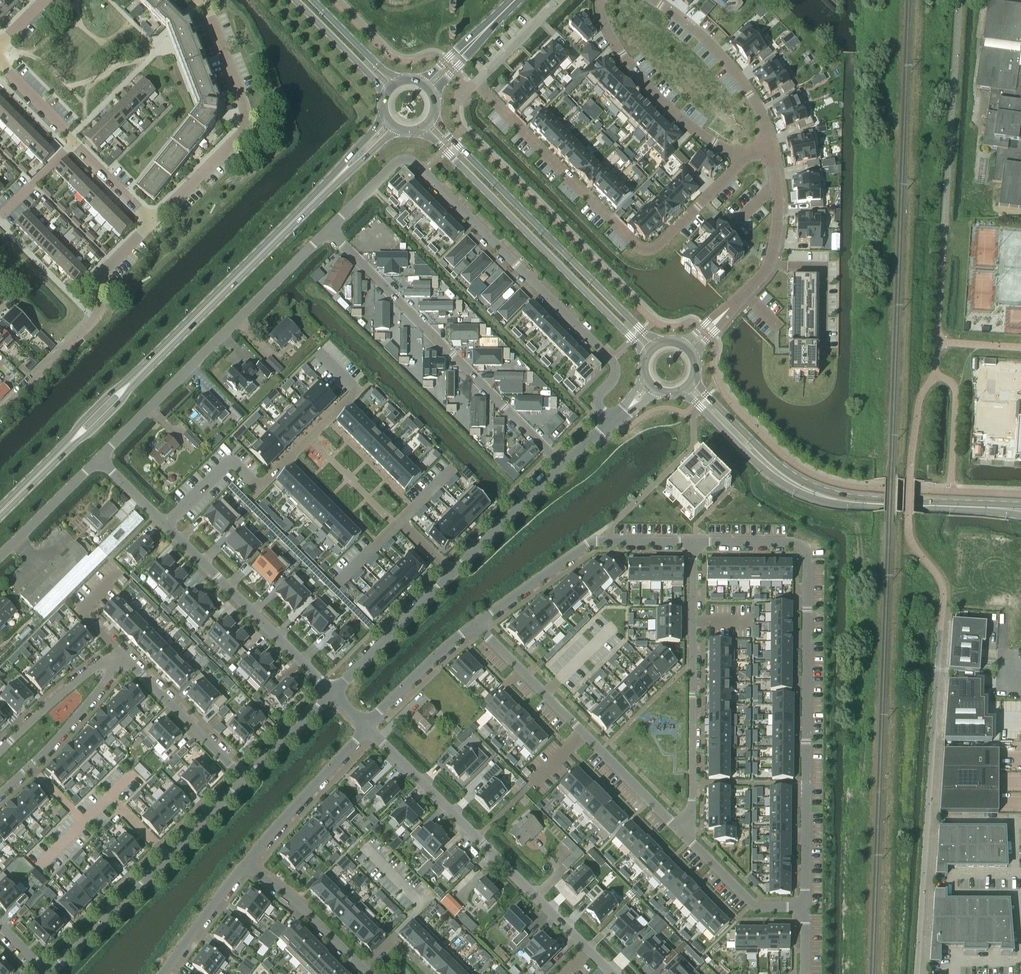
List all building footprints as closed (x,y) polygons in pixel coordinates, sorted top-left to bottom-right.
[(7,15),(14,7),(7,0),(0,0),(0,8),(7,15)] [(183,25),(159,0),(139,0),(166,28),(167,27),(170,30),(183,25)] [(700,10),(706,16),(715,5),(709,0),(708,0),(700,10)] [(727,11),(729,12),(731,13),(733,13),(735,12),(740,8),(741,6),(742,4),(742,3),(742,2),(742,1),(742,0),(712,0),(727,11)] [(989,94),(982,148),(997,150),(992,182),(1002,183),(998,207),(1020,210),(1020,6),(988,2),(983,40),(980,40),(978,49),(981,49),(976,88),(990,90),(989,94)] [(133,11),(129,15),(133,20),(138,16),(133,11)] [(582,14),(569,27),(570,29),(571,28),(587,44),(597,34),(586,24),(589,21),(582,14)] [(183,25),(170,30),(182,60),(201,110),(138,188),(154,201),(216,124),(214,123),(217,119),(219,107),(217,102),(219,102),(201,52),(189,23),(183,25)] [(140,27),(144,31),(148,26),(144,23),(140,27)] [(742,38),(731,48),(737,55),(739,53),(740,56),(760,39),(748,25),(738,33),(742,38)] [(760,39),(740,56),(742,57),(741,58),(742,59),(743,60),(743,61),(744,62),(745,63),(746,64),(747,63),(749,66),(750,65),(749,64),(758,57),(762,61),(772,53),(768,49),(770,47),(762,37),(760,39)] [(552,43),(544,52),(559,68),(568,59),(572,64),(576,59),(566,48),(562,53),(552,43)] [(590,45),(580,55),(589,65),(600,55),(590,45)] [(544,52),(535,61),(550,76),(559,68),(544,52)] [(767,68),(754,77),(760,87),(763,86),(782,73),(783,74),(787,71),(780,60),(778,61),(774,56),(764,63),(767,68)] [(591,65),(580,75),(585,80),(586,79),(595,88),(596,86),(613,69),(614,69),(616,67),(607,58),(595,69),(591,65)] [(535,61),(526,69),(542,85),(542,84),(550,76),(535,61)] [(526,69),(518,78),(519,79),(535,95),(536,95),(544,86),(542,84),(542,85),(526,69)] [(578,69),(569,78),(573,82),(582,74),(578,69)] [(613,69),(596,86),(604,94),(622,77),(614,69),(613,69)] [(782,73),(763,86),(770,96),(781,89),(784,94),(795,87),(791,82),(789,83),(783,74),(782,73)] [(823,75),(816,78),(819,84),(826,80),(823,75)] [(604,94),(602,96),(611,105),(630,86),(622,77),(604,94)] [(519,79),(511,87),(530,106),(538,98),(536,95),(535,95),(519,79)] [(138,87),(150,99),(157,92),(145,80),(138,87)] [(565,82),(560,86),(565,91),(573,82),(572,81),(567,85),(565,82)] [(565,92),(564,92),(568,96),(576,88),(572,84),(565,91),(565,92)] [(630,86),(611,105),(620,114),(621,113),(620,113),(637,96),(638,96),(639,95),(630,86)] [(142,106),(150,99),(138,87),(130,95),(142,106)] [(511,87),(502,96),(510,105),(508,107),(515,114),(517,112),(521,115),(530,106),(511,87)] [(787,102),(773,108),(778,120),(780,118),(781,119),(806,108),(799,91),(785,96),(787,102)] [(135,114),(142,106),(130,95),(123,102),(135,114)] [(637,96),(620,113),(621,113),(628,121),(629,121),(646,104),(638,96),(637,96)] [(12,108),(4,101),(0,105),(0,120),(12,108)] [(128,121),(135,114),(123,102),(116,109),(128,121)] [(584,106),(581,109),(585,113),(588,110),(590,109),(586,104),(584,106)] [(628,121),(627,123),(636,132),(637,130),(654,113),(646,104),(629,121),(628,121)] [(267,107),(260,109),(263,117),(270,114),(267,107)] [(19,116),(12,108),(0,120),(7,128),(19,116)] [(806,108),(781,119),(785,130),(797,125),(800,131),(814,125),(806,108)] [(120,129),(128,121),(116,109),(109,117),(120,129)] [(545,111),(530,126),(537,133),(538,134),(553,119),(545,111)] [(636,132),(632,135),(640,143),(645,138),(646,139),(648,137),(647,137),(663,121),(654,113),(637,130),(636,132)] [(15,135),(26,123),(19,116),(7,128),(15,135)] [(113,136),(120,129),(109,117),(101,124),(113,136)] [(553,119),(538,134),(539,135),(546,142),(561,127),(560,127),(553,119)] [(663,121),(647,137),(648,137),(655,145),(656,145),(671,130),(671,129),(663,121)] [(22,142),(34,130),(26,123),(15,135),(22,142)] [(561,127),(546,142),(553,149),(568,135),(572,132),(564,123),(560,127),(561,127)] [(106,143),(113,136),(101,124),(94,131),(106,143)] [(655,145),(652,148),(661,157),(660,158),(664,162),(675,152),(671,148),(682,136),(673,127),(671,129),(671,130),(656,145),(655,145)] [(29,150),(41,138),(34,130),(22,142),(29,150)] [(608,130),(605,133),(611,139),(614,136),(608,130)] [(99,151),(106,143),(94,131),(87,139),(99,151)] [(801,139),(786,142),(788,152),(790,151),(791,154),(816,149),(812,131),(800,133),(801,139)] [(568,135),(553,149),(561,157),(576,142),(568,135)] [(37,157),(48,145),(41,138),(29,150),(37,157)] [(576,142),(561,157),(569,165),(583,150),(576,142)] [(48,145),(37,157),(44,164),(56,152),(48,145)] [(791,156),(791,158),(791,159),(791,161),(791,162),(792,164),(793,164),(793,167),(795,167),(795,166),(806,164),(807,170),(820,167),(818,161),(821,161),(818,148),(816,149),(791,154),(791,156)] [(583,150),(569,165),(576,172),(591,158),(583,150)] [(703,150),(689,165),(698,174),(702,169),(709,176),(709,177),(710,178),(723,165),(716,158),(714,161),(703,150)] [(677,151),(673,156),(676,160),(681,155),(677,151)] [(591,158),(576,172),(584,180),(599,165),(598,165),(591,158)] [(63,178),(75,166),(68,159),(56,171),(63,178)] [(599,165),(584,180),(592,188),(593,187),(593,186),(607,172),(608,172),(600,163),(598,165),(599,165)] [(70,186),(82,174),(75,166),(63,178),(70,186)] [(679,171),(670,180),(673,184),(674,183),(689,199),(698,190),(689,181),(693,177),(683,166),(678,170),(679,171)] [(839,167),(828,168),(829,176),(839,174),(840,174),(840,166),(839,167)] [(808,178),(792,179),(793,191),(796,191),(819,190),(819,189),(818,178),(821,177),(820,171),(808,172),(808,178)] [(414,183),(415,182),(405,172),(388,189),(389,189),(393,194),(398,199),(403,194),(414,183)] [(607,172),(593,186),(593,187),(600,194),(615,179),(608,172),(607,172)] [(78,193),(90,181),(82,174),(70,186),(78,193)] [(615,179),(600,194),(608,202),(624,185),(616,177),(615,179)] [(85,200),(97,188),(90,181),(78,193),(85,200)] [(649,181),(643,187),(646,190),(652,184),(649,181)] [(421,190),(414,183),(403,194),(410,201),(421,190)] [(665,192),(681,207),(689,199),(674,183),(673,184),(665,192)] [(624,185),(608,202),(616,210),(632,193),(624,185)] [(92,208),(104,196),(97,188),(85,200),(92,208)] [(819,190),(796,191),(797,204),(810,203),(810,209),(823,208),(822,189),(819,189),(819,190)] [(417,208),(428,197),(421,190),(410,201),(417,208)] [(655,198),(655,199),(672,216),(681,207),(665,192),(664,190),(655,198)] [(100,215),(111,203),(104,196),(92,208),(100,215)] [(424,215),(435,204),(428,197),(417,208),(424,215)] [(654,197),(644,206),(645,206),(662,223),(663,225),(672,216),(655,199),(655,198),(654,197)] [(716,200),(711,204),(717,210),(721,206),(716,200)] [(107,222),(119,210),(111,203),(100,215),(107,222)] [(431,222),(442,211),(435,204),(424,215),(431,222)] [(645,206),(636,215),(638,216),(654,231),(662,223),(645,206)] [(114,229),(126,218),(119,210),(107,222),(114,229)] [(438,230),(449,219),(442,211),(431,222),(438,230)] [(810,218),(794,217),(794,227),(797,227),(797,230),(825,230),(825,212),(810,212),(810,218)] [(24,232),(36,220),(29,213),(17,224),(24,232)] [(638,216),(627,227),(634,234),(636,232),(645,240),(654,231),(638,216)] [(406,219),(403,222),(407,226),(412,221),(408,217),(406,219)] [(126,218),(114,229),(122,237),(133,225),(126,218)] [(446,237),(457,226),(449,219),(438,230),(446,237)] [(31,239),(43,227),(36,220),(24,232),(31,239)] [(683,259),(680,262),(686,267),(684,269),(690,274),(691,273),(696,278),(697,278),(705,286),(712,280),(713,281),(714,281),(712,279),(718,273),(720,275),(721,274),(719,273),(727,265),(731,268),(730,268),(731,269),(744,257),(740,252),(742,250),(734,241),(729,235),(730,234),(725,229),(724,230),(718,225),(715,228),(711,224),(698,236),(699,237),(703,240),(695,248),(693,247),(694,249),(688,255),(687,253),(686,253),(686,254),(687,255),(683,259)] [(453,244),(464,234),(457,226),(446,237),(453,244)] [(39,246),(50,235),(43,227),(31,239),(39,246)] [(796,235),(795,237),(796,238),(796,240),(797,240),(797,243),(798,243),(798,242),(810,242),(809,248),(822,249),(822,243),(825,243),(825,230),(797,230),(797,232),(796,232),(796,233),(796,235)] [(76,239),(80,235),(76,231),(72,235),(76,239)] [(46,254),(58,242),(50,235),(39,246),(46,254)] [(476,247),(466,238),(444,260),(454,269),(476,247)] [(53,261),(65,249),(58,242),(46,254),(53,261)] [(61,268),(72,256),(65,249),(53,261),(61,268)] [(414,264),(414,278),(432,278),(432,277),(436,277),(438,277),(426,265),(415,253),(414,264)] [(461,276),(470,285),(492,263),(483,254),(461,276)] [(403,255),(377,255),(377,263),(403,263),(403,255)] [(68,275),(80,264),(72,256),(61,268),(68,275)] [(352,269),(339,260),(321,288),(335,297),(352,269)] [(442,260),(439,264),(444,269),(447,265),(442,260)] [(80,264),(68,275),(75,283),(87,271),(80,264)] [(789,347),(789,349),(789,376),(788,376),(793,376),(800,376),(808,377),(814,377),(818,377),(818,376),(818,348),(819,348),(819,347),(818,347),(815,347),(816,278),(815,278),(813,278),(813,273),(795,273),(795,278),(793,278),(792,278),(792,282),(792,347),(790,347),(789,347)] [(513,284),(503,274),(481,296),(491,306),(513,284)] [(361,276),(353,276),(353,307),(361,307),(361,276)] [(520,291),(498,313),(507,322),(529,300),(520,291)] [(340,297),(336,301),(344,310),(349,306),(340,297)] [(530,321),(541,310),(533,303),(522,314),(530,321)] [(453,304),(418,304),(418,312),(453,313),(453,304)] [(8,326),(12,330),(12,331),(13,332),(18,337),(25,330),(34,338),(36,336),(42,341),(46,337),(41,331),(39,333),(15,309),(12,313),(8,317),(3,321),(0,324),(0,325),(5,329),(8,326)] [(537,328),(548,317),(541,310),(530,321),(537,328)] [(497,314),(493,318),(499,323),(502,319),(497,314)] [(544,336),(555,325),(548,317),(537,328),(544,336)] [(287,319),(277,329),(278,330),(270,338),(281,349),(291,340),(294,343),(299,338),(296,335),(299,332),(287,319)] [(551,343),(562,332),(555,325),(544,336),(551,343)] [(411,327),(402,327),(402,357),(411,357),(411,327)] [(477,328),(451,327),(451,343),(476,343),(477,328)] [(4,345),(8,350),(16,342),(1,328),(0,328),(0,349),(4,345)] [(558,350),(569,339),(562,332),(551,343),(558,350)] [(42,341),(51,351),(56,346),(46,337),(42,341)] [(495,338),(486,338),(486,350),(495,350),(495,341),(495,338)] [(566,357),(577,346),(569,339),(558,350),(566,357)] [(573,365),(584,354),(577,346),(566,357),(573,365)] [(473,352),(473,367),(500,367),(500,352),(473,352)] [(580,371),(591,361),(584,354),(573,365),(580,371)] [(271,357),(265,363),(278,376),(284,370),(271,357)] [(585,386),(601,370),(591,360),(591,361),(580,371),(575,376),(585,386)] [(24,368),(29,373),(36,366),(31,361),(24,368)] [(274,374),(261,361),(256,367),(268,379),(274,374)] [(249,380),(257,373),(247,363),(239,371),(236,367),(228,376),(231,379),(227,383),(228,384),(227,385),(233,391),(234,392),(235,391),(237,393),(241,389),(244,392),(253,384),(249,380)] [(306,365),(301,370),(305,373),(309,369),(306,365)] [(546,388),(532,374),(532,384),(532,388),(546,388)] [(291,380),(286,384),(290,388),(295,383),(291,380)] [(317,380),(307,389),(311,392),(327,408),(336,399),(317,380)] [(0,388),(0,401),(11,391),(4,384),(0,388)] [(286,384),(282,389),(285,392),(290,388),(286,384)] [(375,390),(371,394),(376,398),(379,395),(375,390)] [(311,392),(303,401),(318,416),(318,417),(327,408),(311,392)] [(209,394),(197,406),(202,411),(200,414),(207,421),(210,419),(213,423),(218,418),(222,422),(229,415),(209,394)] [(272,394),(267,399),(271,402),(275,398),(272,394)] [(379,395),(376,398),(381,403),(384,400),(379,395)] [(267,399),(262,404),(266,407),(271,402),(267,399)] [(479,399),(471,399),(470,429),(479,429),(479,399)] [(550,399),(541,399),(541,409),(550,409),(550,399)] [(294,409),(309,425),(318,416),(303,401),(294,409)] [(516,401),(516,413),(541,413),(541,401),(516,401)] [(235,405),(229,411),(239,421),(244,415),(235,405)] [(291,405),(282,414),(301,433),(309,425),(294,409),(291,405)] [(352,406),(336,422),(344,430),(360,414),(352,406)] [(390,406),(386,409),(391,414),(395,410),(390,406)] [(395,410),(391,414),(396,418),(399,415),(395,410)] [(360,414),(344,430),(352,437),(369,420),(361,412),(360,414)] [(257,414),(252,418),(256,422),(261,417),(257,414)] [(282,414),(273,423),(275,425),(275,424),(292,441),(301,433),(282,414)] [(252,418),(248,423),(251,426),(256,422),(252,418)] [(407,419),(404,422),(409,427),(412,423),(407,419)] [(369,420),(352,437),(360,445),(377,428),(369,420)] [(412,423),(409,427),(413,432),(417,428),(412,423)] [(509,423),(495,423),(495,448),(509,447),(509,423)] [(275,425),(267,433),(284,450),(292,441),(275,424),(275,425)] [(377,428),(360,445),(367,453),(384,436),(377,428)] [(202,444),(189,431),(183,437),(196,449),(202,444)] [(238,433),(233,437),(236,441),(241,436),(238,433)] [(267,433),(258,441),(276,459),(285,450),(284,450),(267,433)] [(179,447),(169,436),(149,456),(159,467),(179,447)] [(384,436),(367,453),(375,460),(392,443),(384,436)] [(420,436),(417,440),(422,444),(425,441),(420,436)] [(212,440),(207,446),(211,451),(217,445),(212,440)] [(258,441),(249,450),(267,468),(276,459),(258,441)] [(425,441),(422,444),(426,449),(430,446),(425,441)] [(392,443),(375,460),(382,468),(400,451),(392,443)] [(519,475),(539,455),(528,445),(508,465),(519,475)] [(400,451),(382,468),(390,476),(407,459),(400,451)] [(436,452),(432,455),(437,460),(440,456),(436,452)] [(702,454),(666,489),(676,499),(684,507),(694,518),(730,482),(702,454)] [(407,459),(390,476),(398,483),(415,466),(407,459)] [(415,466),(398,483),(406,491),(425,473),(416,464),(415,466)] [(292,466),(273,485),(281,493),(285,490),(284,489),(300,474),(292,466)] [(465,468),(459,474),(461,476),(467,470),(465,468)] [(300,474),(284,489),(285,490),(292,497),(308,482),(300,474)] [(455,476),(450,480),(454,484),(459,479),(455,476)] [(450,480),(446,485),(449,489),(454,484),(450,480)] [(292,497),(290,498),(290,499),(298,506),(315,489),(308,482),(292,497)] [(472,486),(464,494),(482,512),(482,513),(491,505),(472,486)] [(298,506),(296,508),(304,516),(323,497),(315,489),(298,506)] [(440,491),(435,496),(439,499),(443,494),(440,491)] [(240,492),(235,496),(240,501),(245,496),(240,492)] [(122,495),(118,499),(124,505),(128,501),(129,500),(122,494),(122,495)] [(464,494),(456,502),(457,503),(458,503),(474,520),(482,513),(482,512),(464,494)] [(245,496),(240,501),(245,505),(249,501),(245,496)] [(435,496),(430,500),(434,504),(439,499),(435,496)] [(323,497),(304,516),(312,523),(331,505),(323,497)] [(222,501),(204,519),(213,528),(231,510),(222,501)] [(262,502),(259,506),(263,511),(267,507),(262,502)] [(85,520),(98,533),(108,522),(107,521),(117,511),(109,503),(99,513),(95,509),(85,520)] [(450,510),(450,511),(467,528),(467,527),(474,520),(458,503),(457,503),(450,510)] [(331,505),(312,523),(319,531),(338,512),(331,505)] [(425,506),(420,511),(423,514),(428,510),(425,506)] [(267,507),(263,511),(268,515),(271,512),(267,507)] [(449,509),(440,517),(444,520),(460,536),(468,528),(467,527),(467,528),(450,511),(450,510),(449,509)] [(231,510),(213,528),(221,537),(239,519),(231,510)] [(127,538),(130,535),(144,521),(134,511),(127,518),(110,535),(88,557),(86,555),(86,554),(91,549),(83,541),(77,546),(74,543),(50,567),(21,597),(34,610),(35,611),(44,620),(127,538)] [(420,511),(415,516),(419,519),(423,514),(420,511)] [(338,512),(319,531),(327,539),(346,520),(338,512)] [(264,516),(260,521),(265,525),(269,521),(264,516)] [(277,518),(274,521),(278,526),(282,522),(277,518)] [(346,520),(327,539),(334,546),(353,527),(346,520)] [(437,527),(436,528),(452,543),(460,536),(444,520),(437,527)] [(269,521),(265,525),(270,530),(274,526),(269,521)] [(282,522),(278,526),(283,531),(287,527),(282,522)] [(433,524),(425,532),(440,547),(441,546),(445,550),(452,543),(436,528),(437,527),(433,524)] [(353,527),(334,546),(342,554),(361,536),(353,527)] [(245,528),(227,546),(229,547),(228,548),(234,554),(234,553),(236,554),(254,536),(245,528)] [(290,535),(287,538),(292,543),(295,540),(290,535)] [(254,536),(236,554),(237,556),(236,557),(242,562),(243,562),(245,563),(263,545),(254,536)] [(142,539),(127,555),(137,565),(143,559),(144,560),(149,555),(148,554),(152,549),(151,548),(152,546),(146,539),(144,541),(142,539)] [(391,539),(387,544),(390,547),(395,543),(391,539)] [(295,540),(292,543),(296,548),(300,544),(295,540)] [(289,541),(285,545),(290,550),(294,546),(289,541)] [(387,544),(382,549),(385,552),(390,547),(387,544)] [(294,546),(290,550),(294,555),(299,551),(294,546)] [(308,548),(304,552),(309,557),(312,553),(308,549),(308,548)] [(271,551),(253,569),(262,578),(280,560),(271,551)] [(410,551),(401,559),(403,561),(419,576),(426,569),(422,565),(423,564),(410,551)] [(312,553),(309,557),(314,561),(317,558),(312,553)] [(376,554),(371,559),(375,563),(380,558),(376,554)] [(164,559),(148,575),(159,585),(159,586),(175,570),(172,566),(174,565),(167,558),(165,560),(164,559)] [(597,567),(609,579),(608,579),(612,583),(626,569),(617,560),(613,565),(606,558),(597,567)] [(371,559),(367,564),(370,567),(375,563),(371,559)] [(280,560),(262,578),(271,587),(289,569),(280,560)] [(396,568),(411,584),(419,576),(403,561),(396,568)] [(661,591),(661,583),(661,561),(650,561),(650,562),(650,583),(651,583),(651,591),(661,591)] [(661,561),(661,583),(671,583),(672,583),(672,561),(661,561)] [(683,561),(672,561),(672,583),(671,583),(671,588),(683,588),(683,583),(683,561)] [(707,582),(717,582),(717,561),(707,561),(707,582)] [(717,561),(717,582),(728,582),(728,561),(717,561)] [(728,561),(728,582),(739,582),(739,561),(728,561)] [(739,561),(739,582),(749,582),(750,561),(739,561)] [(749,582),(760,582),(760,561),(750,561),(749,582)] [(760,561),(760,582),(771,582),(771,561),(760,561)] [(771,561),(771,582),(782,582),(782,562),(771,561)] [(628,562),(628,582),(639,583),(640,562),(628,562)] [(650,562),(640,562),(639,583),(650,583),(650,562)] [(792,582),(792,562),(782,562),(782,582),(792,582)] [(593,563),(584,571),(600,587),(608,579),(609,579),(597,567),(593,563)] [(323,564),(319,567),(324,572),(328,568),(323,564)] [(314,566),(309,570),(314,575),(318,571),(314,566)] [(394,566),(386,574),(403,591),(403,592),(411,584),(396,568),(394,566)] [(159,585),(157,587),(168,598),(186,581),(185,579),(187,578),(180,571),(178,573),(175,570),(159,586),(159,585)] [(361,570),(356,574),(360,578),(364,573),(361,570)] [(318,571),(314,575),(319,580),(323,576),(322,574),(318,571)] [(576,580),(589,594),(591,596),(600,587),(584,571),(576,580)] [(356,574),(351,579),(355,582),(360,578),(356,574)] [(386,574),(379,582),(395,598),(403,591),(386,574)] [(122,576),(118,580),(123,585),(127,581),(122,576)] [(572,576),(563,584),(579,600),(579,601),(580,602),(589,594),(576,580),(572,576)] [(294,577),(276,595),(285,604),(303,586),(294,577)] [(379,582),(371,589),(388,606),(395,598),(379,582)] [(571,609),(579,601),(579,600),(563,584),(555,593),(571,609)] [(303,586),(285,604),(294,613),(312,595),(303,586)] [(344,586),(339,591),(343,595),(348,590),(344,586)] [(186,597),(178,606),(189,617),(206,600),(199,593),(199,594),(194,589),(191,593),(186,597)] [(364,597),(381,614),(389,606),(388,606),(371,589),(364,597)] [(338,591),(334,595),(339,600),(343,595),(339,591),(338,591)] [(547,601),(546,601),(562,617),(561,617),(562,618),(571,609),(555,593),(547,601)] [(362,595),(354,603),(373,622),(381,614),(364,597),(362,595)] [(103,612),(112,621),(128,605),(120,596),(118,598),(111,604),(110,606),(103,612)] [(543,597),(534,606),(551,623),(551,624),(553,625),(561,617),(562,617),(546,601),(547,601),(543,597)] [(0,603),(0,628),(16,612),(4,599),(0,603)] [(322,599),(302,619),(304,620),(303,621),(309,627),(310,626),(311,627),(329,609),(330,610),(331,608),(322,599)] [(206,600),(189,617),(200,628),(216,612),(212,607),(213,607),(206,600)] [(130,603),(128,605),(112,621),(121,630),(139,612),(130,603)] [(351,603),(346,607),(351,612),(355,608),(351,603)] [(792,604),(771,603),(771,614),(792,614),(792,604)] [(534,606),(525,614),(543,632),(551,624),(551,623),(534,606)] [(355,608),(351,612),(356,617),(360,613),(355,608)] [(329,609),(311,627),(312,629),(312,630),(317,635),(318,635),(320,636),(338,618),(330,610),(329,609)] [(656,621),(680,621),(680,609),(658,609),(656,609),(656,621)] [(147,620),(139,612),(121,630),(129,638),(147,620)] [(517,623),(534,640),(543,632),(525,614),(517,623)] [(792,623),(792,614),(771,614),(771,623),(792,623)] [(225,620),(209,636),(220,647),(236,631),(233,627),(235,626),(228,619),(226,621),(225,620)] [(138,647),(137,647),(154,630),(154,631),(156,629),(147,620),(129,638),(128,638),(138,647)] [(680,621),(656,621),(655,631),(680,632),(680,621)] [(952,621),(949,671),(979,673),(981,643),(985,644),(986,623),(952,621)] [(525,649),(534,640),(517,623),(508,631),(521,645),(524,647),(525,649)] [(792,633),(792,623),(771,623),(771,633),(792,633)] [(84,649),(96,638),(91,633),(88,635),(87,634),(85,632),(79,626),(70,634),(70,635),(84,649)] [(332,640),(327,646),(336,655),(341,649),(343,651),(350,645),(348,643),(353,638),(344,629),(338,635),(337,634),(331,640),(332,640)] [(138,647),(146,655),(162,639),(154,631),(154,630),(137,647),(138,647)] [(236,631),(220,647),(231,658),(247,642),(246,641),(248,639),(241,632),(239,634),(236,631)] [(658,643),(680,643),(680,632),(655,631),(655,642),(658,643)] [(61,643),(76,658),(77,658),(76,657),(84,649),(70,635),(70,634),(68,632),(59,642),(61,643)] [(42,633),(38,637),(43,641),(47,637),(42,633)] [(771,642),(792,642),(792,633),(771,633),(771,642)] [(171,647),(162,639),(146,655),(154,664),(171,647)] [(734,650),(730,650),(730,641),(710,640),(710,651),(734,651),(734,650)] [(771,652),(791,652),(792,642),(771,642),(771,652)] [(76,658),(61,643),(53,651),(68,666),(76,658)] [(632,649),(627,643),(623,648),(628,653),(632,649)] [(179,656),(171,647),(154,664),(163,672),(179,656)] [(654,655),(653,655),(669,671),(677,663),(661,647),(654,655)] [(256,650),(240,666),(251,677),(269,659),(264,655),(263,657),(256,650)] [(44,660),(59,675),(67,666),(67,667),(68,666),(53,651),(45,660),(44,660)] [(734,651),(710,651),(709,661),(734,661),(734,660),(734,651)] [(771,662),(791,662),(791,652),(771,652),(771,662)] [(652,653),(644,661),(661,678),(669,671),(653,655),(654,655),(652,653)] [(181,654),(179,656),(163,672),(171,681),(189,663),(181,654)] [(458,663),(476,681),(484,673),(482,671),(466,655),(458,663)] [(44,660),(45,660),(43,658),(34,667),(35,669),(36,668),(50,683),(59,675),(44,660)] [(269,659),(251,677),(262,688),(263,687),(267,691),(272,686),(273,686),(269,681),(278,672),(271,665),(273,664),(269,659)] [(644,661),(636,669),(638,670),(653,685),(653,686),(661,678),(644,661)] [(734,661),(709,661),(709,672),(730,672),(730,662),(734,662),(734,661)] [(771,671),(791,671),(791,662),(771,662),(771,671)] [(171,681),(180,690),(187,683),(188,682),(198,671),(189,663),(171,681)] [(476,681),(458,663),(449,672),(467,689),(476,681)] [(35,669),(27,677),(34,684),(33,684),(35,685),(41,692),(50,683),(36,668),(35,669)] [(631,677),(630,678),(645,693),(645,692),(653,685),(638,670),(631,677)] [(771,681),(791,681),(791,671),(771,671),(771,681)] [(730,672),(709,672),(709,683),(730,683),(730,681),(730,672)] [(196,687),(187,697),(196,706),(212,689),(204,681),(206,679),(200,674),(192,683),(196,687)] [(17,682),(9,690),(25,707),(34,698),(24,689),(29,684),(20,676),(15,681),(17,682)] [(629,676),(621,684),(638,701),(646,693),(645,692),(645,693),(630,678),(631,677),(629,676)] [(272,686),(267,691),(268,692),(267,693),(271,696),(271,697),(281,707),(287,701),(288,702),(293,697),(292,696),(296,691),(295,690),(296,688),(290,681),(288,683),(286,681),(277,691),(272,686)] [(791,691),(791,681),(771,681),(771,691),(791,691)] [(133,682),(122,693),(136,708),(145,699),(139,693),(139,692),(138,691),(137,691),(136,690),(138,687),(133,682)] [(730,683),(709,683),(709,694),(730,694),(730,692),(730,683)] [(948,683),(947,701),(980,701),(980,683),(948,683)] [(621,684),(613,692),(615,693),(630,708),(629,708),(630,709),(638,701),(621,684)] [(212,689),(196,706),(205,714),(214,705),(219,710),(227,701),(222,696),(221,698),(212,689)] [(610,689),(603,695),(606,698),(608,700),(607,701),(622,715),(629,708),(630,708),(615,693),(613,692),(610,689)] [(2,708),(6,704),(17,715),(25,707),(9,690),(1,698),(0,697),(0,707),(2,708)] [(498,697),(493,692),(485,700),(489,705),(498,697)] [(136,708),(122,693),(113,702),(128,716),(132,720),(140,712),(136,708)] [(487,708),(485,710),(493,718),(509,701),(502,693),(498,697),(489,705),(487,708)] [(730,694),(709,694),(709,705),(730,705),(730,694)] [(793,705),(793,695),(772,695),(772,705),(793,705)] [(598,706),(614,723),(622,715),(607,701),(608,700),(606,698),(598,706)] [(509,701),(493,718),(501,725),(517,709),(509,701)] [(947,701),(946,721),(984,721),(984,701),(980,701),(947,701)] [(128,716),(113,702),(105,710),(119,725),(128,716)] [(597,704),(588,713),(592,716),(606,731),(614,723),(598,706),(597,704)] [(437,714),(428,705),(422,710),(411,720),(425,735),(436,724),(431,720),(437,714)] [(730,705),(709,705),(709,715),(730,715),(730,705)] [(793,716),(793,705),(772,705),(772,716),(793,716)] [(225,707),(217,714),(222,719),(229,711),(225,707)] [(236,717),(251,732),(260,723),(261,725),(266,720),(257,710),(252,714),(246,708),(236,717)] [(517,709),(501,725),(508,733),(525,716),(518,708),(517,709)] [(119,725),(105,710),(96,718),(111,733),(119,725)] [(730,715),(709,715),(709,726),(730,726),(730,715)] [(235,716),(226,725),(233,733),(235,735),(244,744),(254,735),(251,732),(236,717),(235,716)] [(508,733),(506,734),(514,743),(518,739),(533,725),(533,724),(525,716),(508,733)] [(793,727),(793,716),(772,716),(772,727),(793,727)] [(111,733),(96,718),(96,719),(87,728),(89,729),(104,744),(113,735),(111,733)] [(142,732),(141,734),(154,747),(157,744),(174,728),(165,719),(156,728),(151,723),(142,732)] [(992,721),(984,721),(946,721),(944,741),(992,742),(992,721)] [(485,725),(477,734),(484,742),(493,733),(485,725)] [(533,725),(518,739),(525,746),(525,747),(540,732),(533,725)] [(730,726),(709,726),(709,737),(730,737),(730,726)] [(457,727),(453,731),(458,736),(462,731),(457,727)] [(469,727),(463,733),(468,738),(474,732),(469,727)] [(793,737),(793,727),(772,727),(772,737),(793,737)] [(174,728),(157,744),(166,752),(164,754),(169,759),(178,751),(173,746),(182,737),(174,728)] [(104,744),(89,729),(81,737),(95,752),(96,751),(103,744),(104,744)] [(525,746),(523,748),(531,756),(533,755),(548,740),(540,732),(525,747),(525,746)] [(72,745),(89,762),(97,753),(96,751),(95,752),(81,737),(72,745)] [(730,737),(709,737),(709,748),(730,748),(730,737)] [(793,748),(793,737),(772,737),(772,748),(793,748)] [(89,762),(72,745),(63,754),(80,770),(89,762)] [(465,747),(446,766),(459,779),(465,773),(466,773),(467,772),(471,775),(469,777),(470,778),(488,759),(478,750),(473,755),(465,747)] [(184,748),(176,755),(181,760),(188,752),(184,748)] [(730,748),(709,748),(709,759),(730,759),(730,748)] [(793,759),(793,748),(772,748),(772,759),(793,759)] [(944,751),(943,772),(998,772),(998,751),(944,751)] [(80,770),(63,754),(55,762),(72,779),(80,770)] [(198,759),(189,768),(191,770),(206,785),(206,786),(208,784),(210,785),(215,780),(214,779),(216,777),(198,759)] [(359,769),(350,778),(361,789),(360,791),(364,796),(373,788),(368,783),(380,771),(368,759),(363,765),(363,764),(358,769),(359,769)] [(730,759),(709,759),(709,769),(729,770),(729,767),(730,759)] [(793,770),(793,759),(772,759),(772,770),(793,770)] [(72,779),(55,762),(44,774),(49,779),(51,776),(53,778),(54,779),(64,789),(74,780),(72,779)] [(488,784),(475,797),(489,810),(507,792),(494,779),(501,772),(495,766),(482,779),(488,784)] [(526,768),(522,772),(527,777),(531,774),(526,768)] [(576,769),(560,785),(557,788),(566,797),(569,794),(585,778),(576,769)] [(729,770),(709,769),(709,779),(729,780),(729,770)] [(145,770),(140,775),(146,781),(151,776),(145,770)] [(191,770),(177,784),(187,794),(191,789),(197,795),(206,786),(206,785),(191,770)] [(793,780),(793,770),(772,770),(772,780),(793,780)] [(943,772),(941,792),(998,792),(998,772),(943,772)] [(569,794),(577,802),(594,786),(585,778),(569,794)] [(375,789),(366,798),(371,802),(376,798),(385,807),(390,803),(391,804),(396,799),(395,798),(401,792),(396,788),(398,786),(393,781),(391,783),(390,782),(383,789),(379,793),(375,789)] [(35,782),(24,794),(40,810),(49,801),(41,793),(41,792),(40,791),(39,791),(38,790),(40,787),(35,782)] [(173,786),(164,794),(181,811),(182,813),(191,804),(173,786)] [(575,804),(584,812),(602,795),(594,786),(577,802),(575,804)] [(729,788),(709,788),(709,798),(729,798),(729,788)] [(791,788),(770,788),(770,798),(791,798),(791,788)] [(940,811),(940,813),(998,813),(998,792),(941,792),(940,811)] [(40,810),(24,794),(16,802),(15,801),(15,802),(30,817),(38,809),(40,810)] [(164,794),(156,802),(158,804),(158,803),(173,818),(181,811),(164,794)] [(346,820),(355,811),(337,794),(329,802),(346,820)] [(591,823),(610,803),(602,795),(584,812),(582,814),(591,823)] [(729,798),(709,798),(709,808),(729,809),(729,798)] [(791,798),(770,798),(770,807),(791,807),(791,798)] [(409,828),(423,814),(409,800),(391,819),(399,827),(404,823),(409,828)] [(22,825),(30,817),(15,802),(7,810),(25,829),(25,828),(22,825)] [(338,828),(346,820),(329,802),(320,810),(338,828)] [(158,804),(151,811),(166,826),(173,818),(158,803),(158,804)] [(610,803),(591,823),(600,832),(601,830),(619,812),(610,803)] [(791,807),(770,807),(770,817),(790,817),(791,807)] [(729,809),(709,808),(708,819),(729,819),(729,809)] [(7,810),(6,811),(7,811),(3,815),(2,813),(0,815),(0,821),(16,837),(25,829),(7,810)] [(329,836),(338,828),(320,810),(312,818),(314,821),(329,836)] [(151,811),(142,819),(159,836),(167,827),(166,826),(151,811)] [(601,830),(610,838),(612,837),(628,821),(619,812),(601,830)] [(542,830),(528,816),(509,835),(516,842),(515,843),(517,845),(518,844),(521,847),(534,835),(536,837),(542,830)] [(790,817),(770,817),(770,827),(790,827),(790,817)] [(729,819),(708,819),(708,830),(737,830),(729,830),(729,828),(729,819)] [(4,842),(13,834),(16,837),(0,821),(0,838),(4,842)] [(323,847),(331,838),(329,836),(314,821),(306,829),(321,845),(323,847)] [(110,822),(102,829),(106,834),(114,826),(110,822)] [(630,823),(615,838),(623,846),(638,831),(630,823)] [(372,828),(371,830),(375,834),(380,829),(376,824),(374,827),(372,828)] [(410,836),(423,849),(440,831),(436,827),(434,829),(431,825),(423,832),(419,827),(410,836)] [(790,827),(770,827),(770,836),(790,837),(790,827)] [(939,829),(935,876),(945,876),(946,876),(946,867),(1007,867),(1005,829),(938,828),(938,829),(939,829)] [(312,853),(321,845),(306,829),(297,838),(312,853)] [(737,830),(708,830),(708,831),(714,831),(714,841),(726,842),(726,845),(734,845),(734,842),(737,842),(737,830)] [(440,831),(423,849),(435,861),(443,853),(440,850),(448,842),(444,838),(446,837),(440,831)] [(631,853),(645,839),(645,838),(638,831),(623,846),(630,853),(631,853)] [(133,859),(141,850),(125,834),(117,842),(113,839),(133,859)] [(790,837),(770,836),(770,846),(790,846),(790,837)] [(304,861),(312,853),(297,838),(289,846),(304,861)] [(567,870),(583,854),(567,838),(562,843),(573,854),(562,865),(567,870)] [(636,863),(654,846),(646,838),(645,838),(645,839),(631,853),(630,853),(628,855),(636,862),(636,863)] [(116,859),(124,867),(133,859),(113,839),(105,848),(107,849),(102,854),(111,863),(116,859)] [(393,842),(388,847),(393,852),(398,848),(393,842)] [(295,870),(304,861),(289,846),(280,855),(285,860),(283,862),(288,867),(290,865),(295,870)] [(660,854),(661,854),(662,854),(654,846),(636,863),(636,862),(634,864),(642,872),(660,854)] [(790,846),(770,846),(770,856),(790,856),(790,846)] [(453,878),(470,861),(459,851),(452,858),(447,852),(430,869),(438,877),(445,870),(453,878)] [(668,862),(661,854),(660,854),(642,872),(650,880),(654,877),(653,876),(668,862)] [(790,856),(770,856),(770,866),(790,866),(790,856)] [(101,861),(92,869),(109,886),(117,877),(101,861)] [(661,884),(676,869),(668,862),(653,876),(654,877),(661,884)] [(470,863),(465,869),(469,873),(474,867),(470,863)] [(571,879),(566,885),(577,896),(595,879),(589,873),(591,871),(583,863),(569,877),(571,879)] [(790,866),(770,866),(769,875),(790,875),(790,866)] [(109,886),(92,869),(84,878),(99,893),(107,885),(108,886),(109,886)] [(668,892),(683,877),(676,869),(661,884),(668,892)] [(14,888),(6,880),(8,878),(3,873),(0,876),(0,902),(14,888)] [(324,877),(310,891),(318,899),(332,884),(335,882),(327,874),(324,877)] [(769,875),(769,885),(790,885),(790,875),(769,875)] [(692,884),(684,876),(683,877),(668,892),(676,899),(692,884)] [(99,893),(84,878),(75,886),(91,902),(92,902),(90,901),(99,893)] [(484,880),(475,890),(487,902),(484,904),(489,909),(496,902),(492,899),(498,893),(484,880)] [(332,884),(318,899),(326,906),(343,889),(335,882),(332,884)] [(684,907),(698,893),(699,893),(700,892),(692,884),(676,899),(684,907)] [(790,885),(769,885),(769,895),(790,895),(790,885)] [(76,888),(68,896),(83,911),(83,910),(91,902),(75,886),(76,888)] [(437,886),(432,891),(437,897),(441,900),(447,895),(437,886)] [(597,886),(586,896),(594,904),(587,911),(587,910),(586,911),(600,924),(600,923),(607,917),(608,918),(614,913),(612,911),(618,906),(619,906),(605,892),(605,893),(604,893),(597,886)] [(6,913),(16,903),(20,908),(29,899),(24,894),(22,896),(14,888),(0,902),(0,906),(6,913)] [(343,889),(326,906),(333,914),(350,897),(343,889)] [(40,890),(35,895),(40,900),(45,895),(43,894),(40,891),(40,890)] [(244,900),(264,915),(271,905),(251,890),(244,900)] [(945,892),(934,892),(929,964),(939,964),(939,947),(964,947),(964,951),(986,952),(986,947),(1001,947),(1001,952),(1013,952),(1009,901),(945,901),(946,891),(945,891),(945,892)] [(691,915),(706,900),(699,893),(698,893),(684,907),(691,915)] [(462,910),(448,895),(441,903),(455,917),(462,910)] [(68,896),(59,904),(74,920),(83,911),(68,896)] [(350,897),(333,914),(341,922),(341,921),(355,907),(358,904),(350,897)] [(257,924),(264,915),(244,900),(237,909),(257,924)] [(699,922),(714,908),(706,900),(691,915),(699,922)] [(341,921),(341,922),(348,929),(349,929),(362,915),(368,910),(360,902),(358,904),(355,907),(341,921)] [(25,906),(17,914),(21,918),(29,911),(25,906)] [(619,921),(610,930),(619,939),(636,922),(639,918),(631,910),(630,911),(625,906),(614,917),(619,921)] [(47,910),(38,919),(55,937),(55,936),(64,927),(59,921),(63,917),(53,907),(49,911),(47,910)] [(706,930),(721,916),(714,908),(699,922),(706,930)] [(531,925),(525,919),(521,914),(521,915),(515,909),(504,919),(519,935),(511,942),(516,947),(528,936),(524,932),(531,925)] [(349,929),(348,929),(356,937),(370,923),(362,915),(349,929)] [(655,917),(650,922),(655,927),(660,922),(662,921),(657,916),(655,917)] [(706,930),(714,938),(729,924),(721,916),(706,930)] [(221,927),(243,944),(250,934),(228,918),(221,927)] [(406,943),(424,926),(416,918),(399,935),(406,943)] [(48,944),(49,945),(55,940),(53,938),(55,937),(38,919),(37,920),(39,921),(30,930),(46,946),(48,944)] [(277,921),(269,932),(275,937),(283,926),(277,921)] [(472,922),(467,928),(472,933),(477,928),(472,922)] [(636,922),(619,939),(627,947),(644,930),(636,922)] [(279,940),(287,948),(304,931),(296,923),(289,930),(279,940)] [(370,923),(356,937),(364,944),(381,927),(377,930),(370,923)] [(283,926),(275,937),(277,938),(279,940),(289,930),(283,926)] [(414,951),(431,934),(424,926),(406,943),(414,951)] [(243,944),(221,927),(220,929),(219,928),(215,935),(214,937),(234,952),(241,943),(243,944)] [(381,927),(364,944),(372,952),(389,935),(381,927)] [(767,950),(767,952),(779,953),(779,950),(779,928),(767,928),(767,929),(768,929),(768,950),(767,950)] [(779,950),(790,950),(790,928),(779,928),(779,950)] [(735,931),(730,931),(730,941),(735,941),(735,952),(746,952),(746,929),(735,929),(735,931)] [(746,952),(745,955),(757,955),(757,950),(757,929),(746,929),(746,952)] [(757,950),(767,950),(768,950),(768,929),(767,929),(757,929),(757,950)] [(267,930),(263,936),(273,944),(277,938),(275,937),(269,932),(267,930)] [(287,948),(285,950),(293,957),(312,939),(304,931),(287,948)] [(645,946),(637,954),(641,959),(645,963),(665,943),(652,931),(641,941),(646,946),(645,946)] [(422,958),(439,941),(431,934),(414,951),(422,958)] [(528,940),(520,948),(533,961),(551,942),(550,943),(542,935),(533,944),(528,940)] [(263,936),(259,941),(267,948),(269,949),(273,944),(263,936)] [(312,939),(293,957),(301,965),(319,946),(312,939)] [(429,966),(447,949),(439,941),(422,958),(429,966)] [(511,942),(508,946),(513,951),(516,947),(511,942)] [(532,962),(544,973),(545,973),(553,966),(549,962),(560,951),(551,942),(533,961),(532,962)] [(682,944),(679,947),(683,950),(684,950),(687,946),(683,942),(682,944)] [(665,943),(645,963),(649,967),(650,967),(654,971),(662,963),(667,967),(677,956),(665,943)] [(319,946),(301,965),(308,973),(326,955),(327,954),(319,946)] [(687,946),(684,950),(688,954),(691,952),(692,951),(689,948),(687,946)] [(200,956),(222,973),(222,972),(218,969),(225,960),(207,947),(200,956)] [(437,973),(454,957),(447,949),(429,966),(437,973)] [(679,966),(685,960),(679,954),(666,968),(671,973),(687,973),(679,966)] [(308,973),(310,973),(322,973),(333,963),(326,955),(308,973)] [(222,973),(200,956),(199,958),(198,957),(193,963),(194,964),(193,966),(204,973),(221,973),(222,973)] [(462,964),(454,957),(437,973),(452,973),(462,964)] [(15,973),(6,963),(4,961),(4,962),(0,958),(0,973),(14,973),(15,973)] [(252,972),(256,967),(246,959),(241,965),(252,972)] [(322,973),(337,973),(341,970),(333,963),(322,973)] [(470,972),(462,964),(452,973),(468,973),(470,972)] [(252,972),(241,965),(237,970),(242,973),(251,973),(252,972)]
